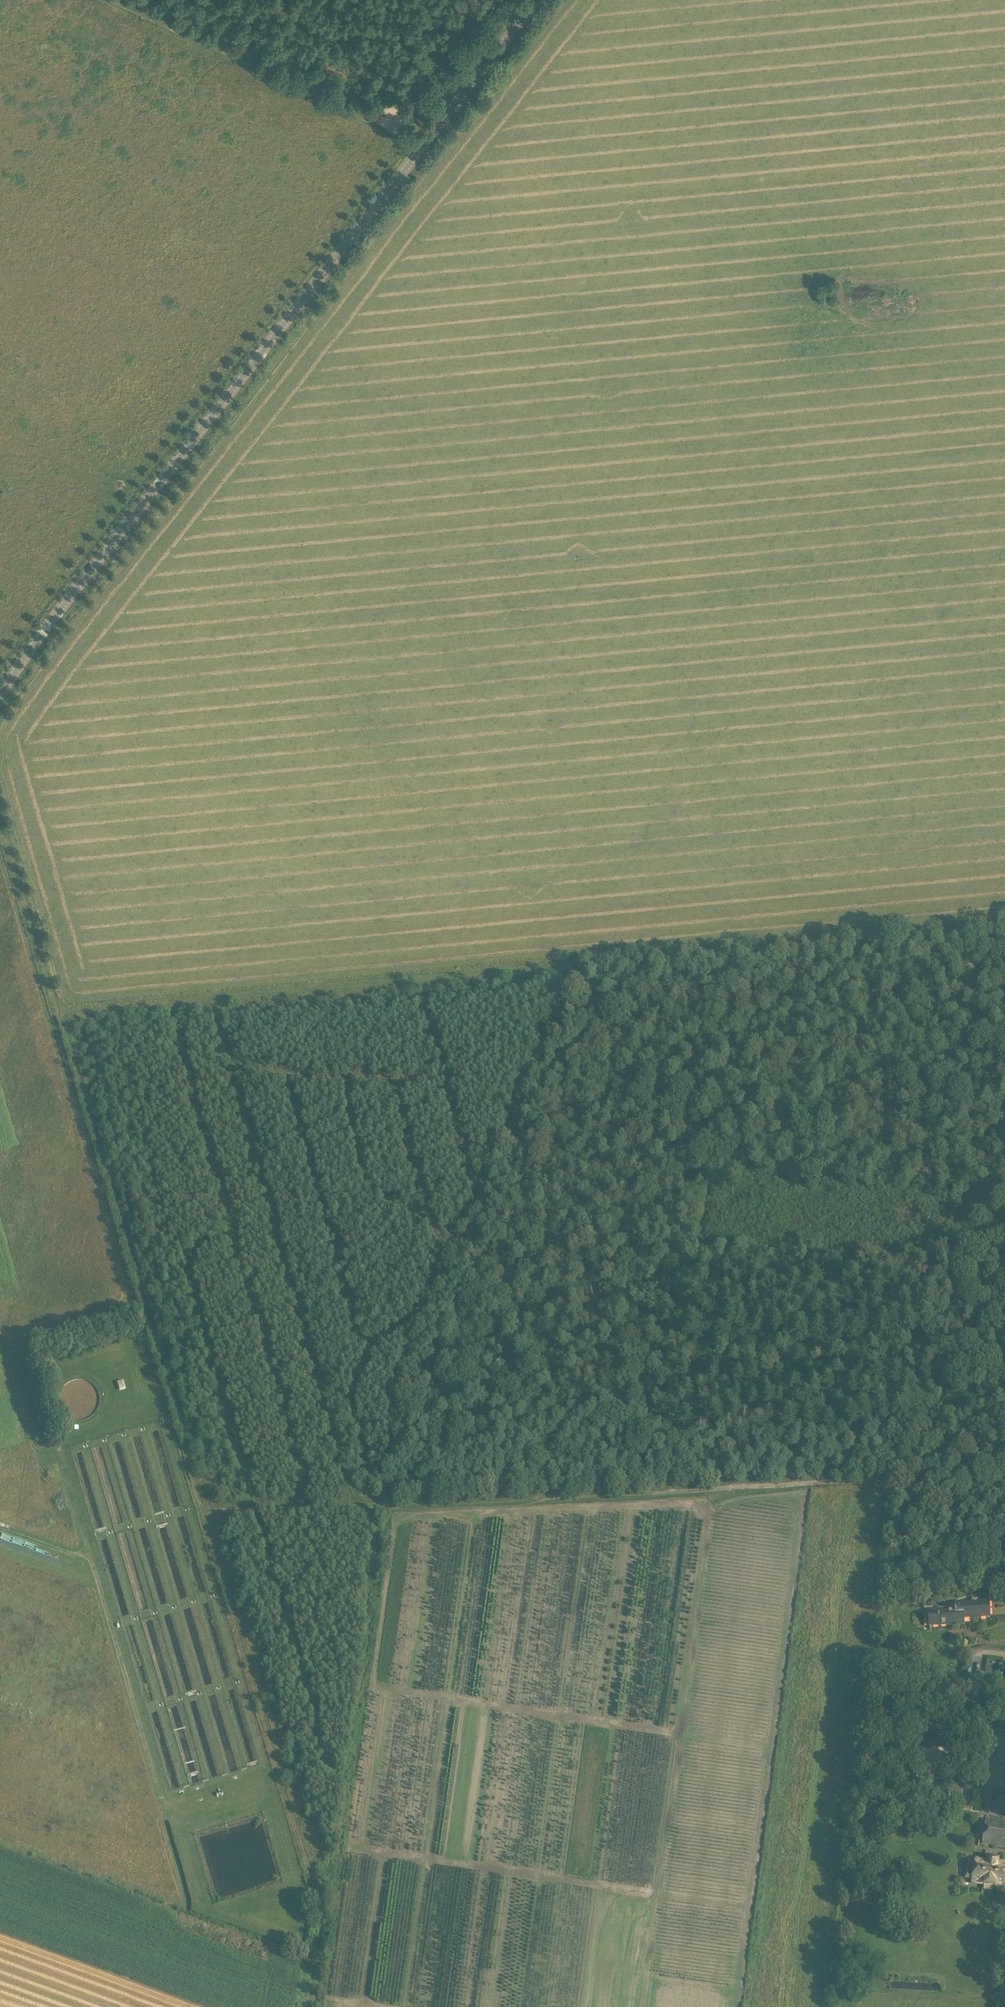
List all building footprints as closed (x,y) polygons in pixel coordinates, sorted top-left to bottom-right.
[(124,1379),(117,1380),(119,1389),(126,1388),(124,1379)] [(964,1624),(964,1616),(990,1615),(989,1602),(954,1604),(955,1609),(928,1610),(929,1626),(964,1624)] [(994,1702),(996,1690),(988,1689),(987,1701),(994,1702)] [(1004,1847),(1004,1822),(986,1819),(983,1844),(1004,1847)] [(971,1880),(1004,1885),(1004,1883),(1004,1862),(999,1861),(999,1859),(986,1857),(986,1859),(975,1857),(971,1880)]
